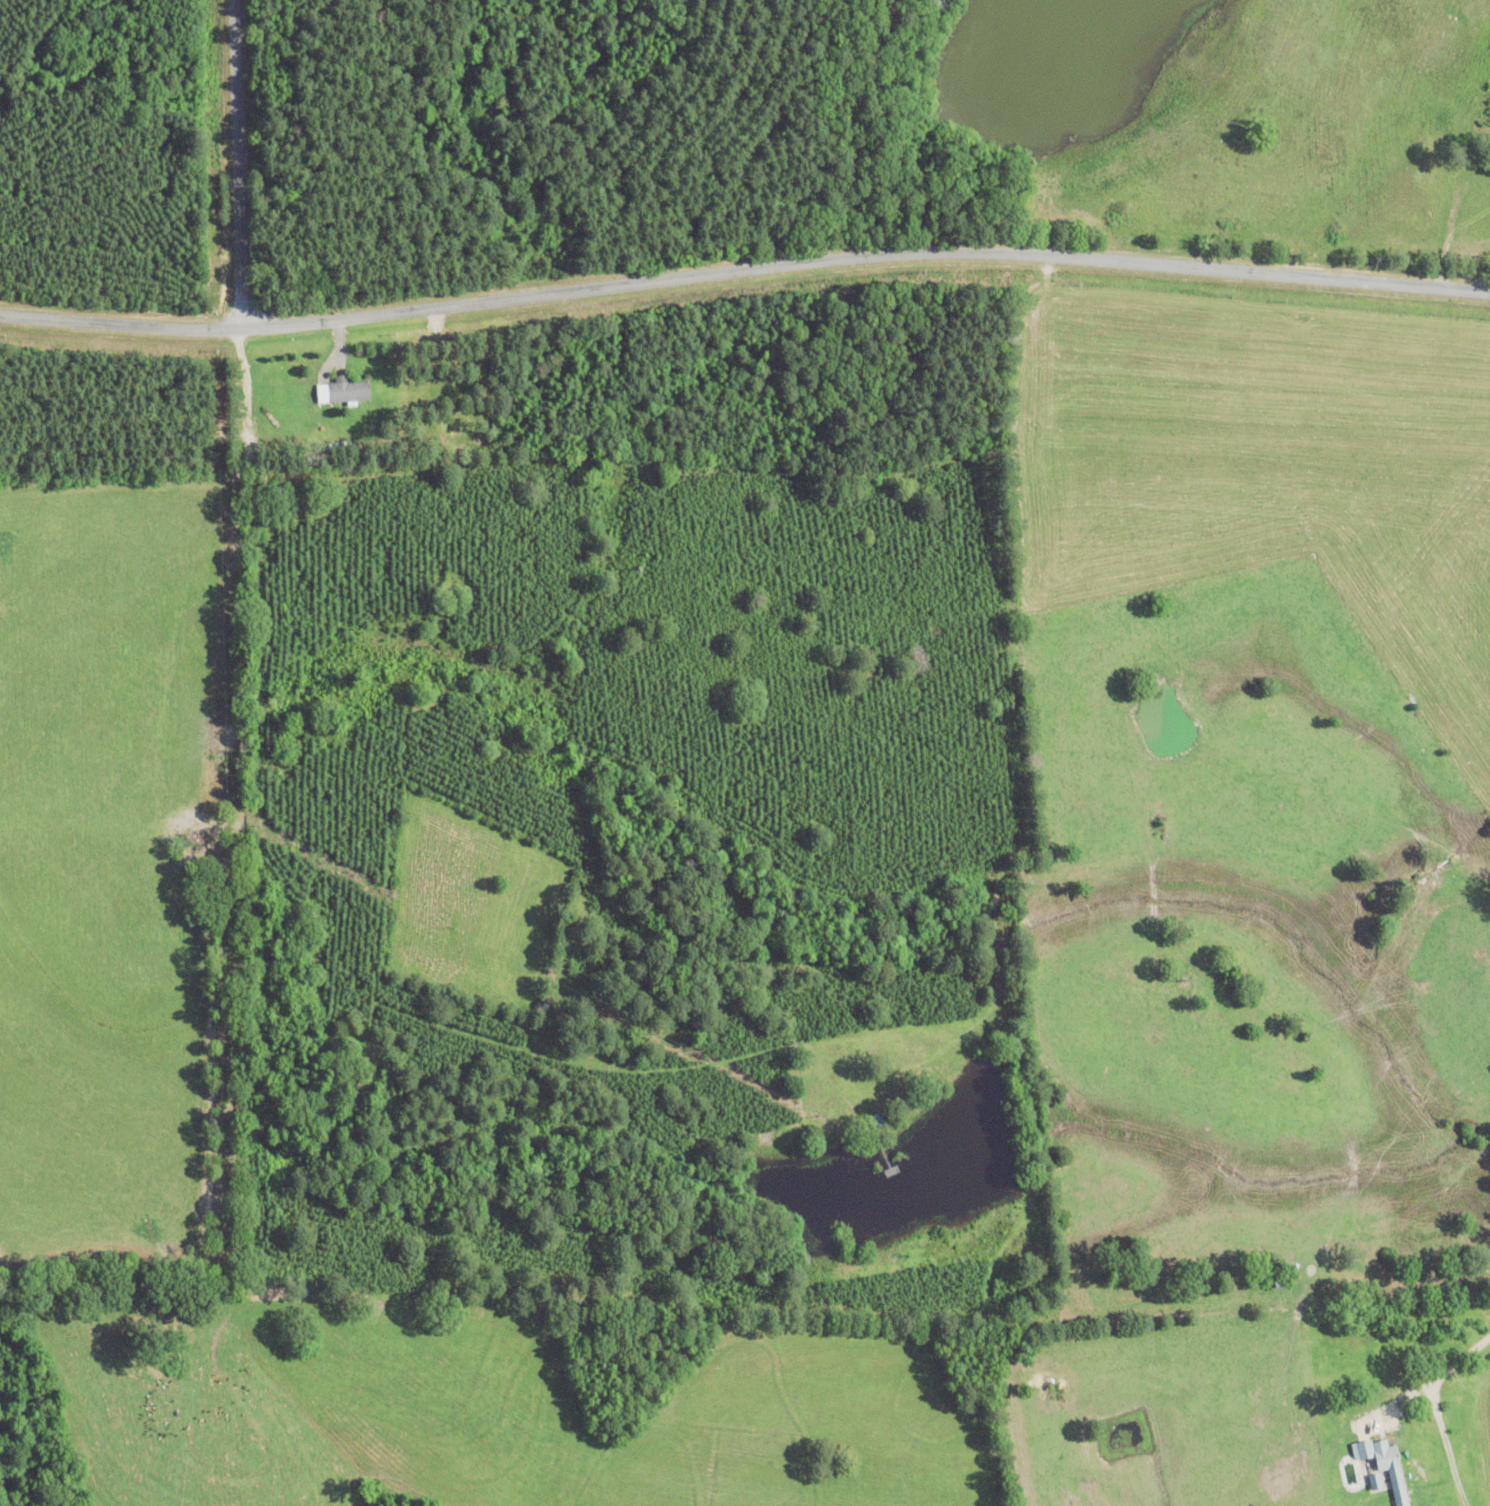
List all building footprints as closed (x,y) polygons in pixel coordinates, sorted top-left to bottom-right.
[(346,381),(345,375),(333,375),(333,384),(315,384),(315,402),(368,400),(368,381),(346,381)] [(883,1124),(877,1113),(867,1118),(873,1129),(883,1124)] [(1394,1445),(1386,1446),(1385,1438),(1356,1444),(1359,1459),(1372,1456),(1376,1472),(1386,1470),(1393,1505),(1406,1505),(1394,1445)] [(1378,1473),(1366,1476),(1370,1490),(1382,1487),(1378,1473)]
